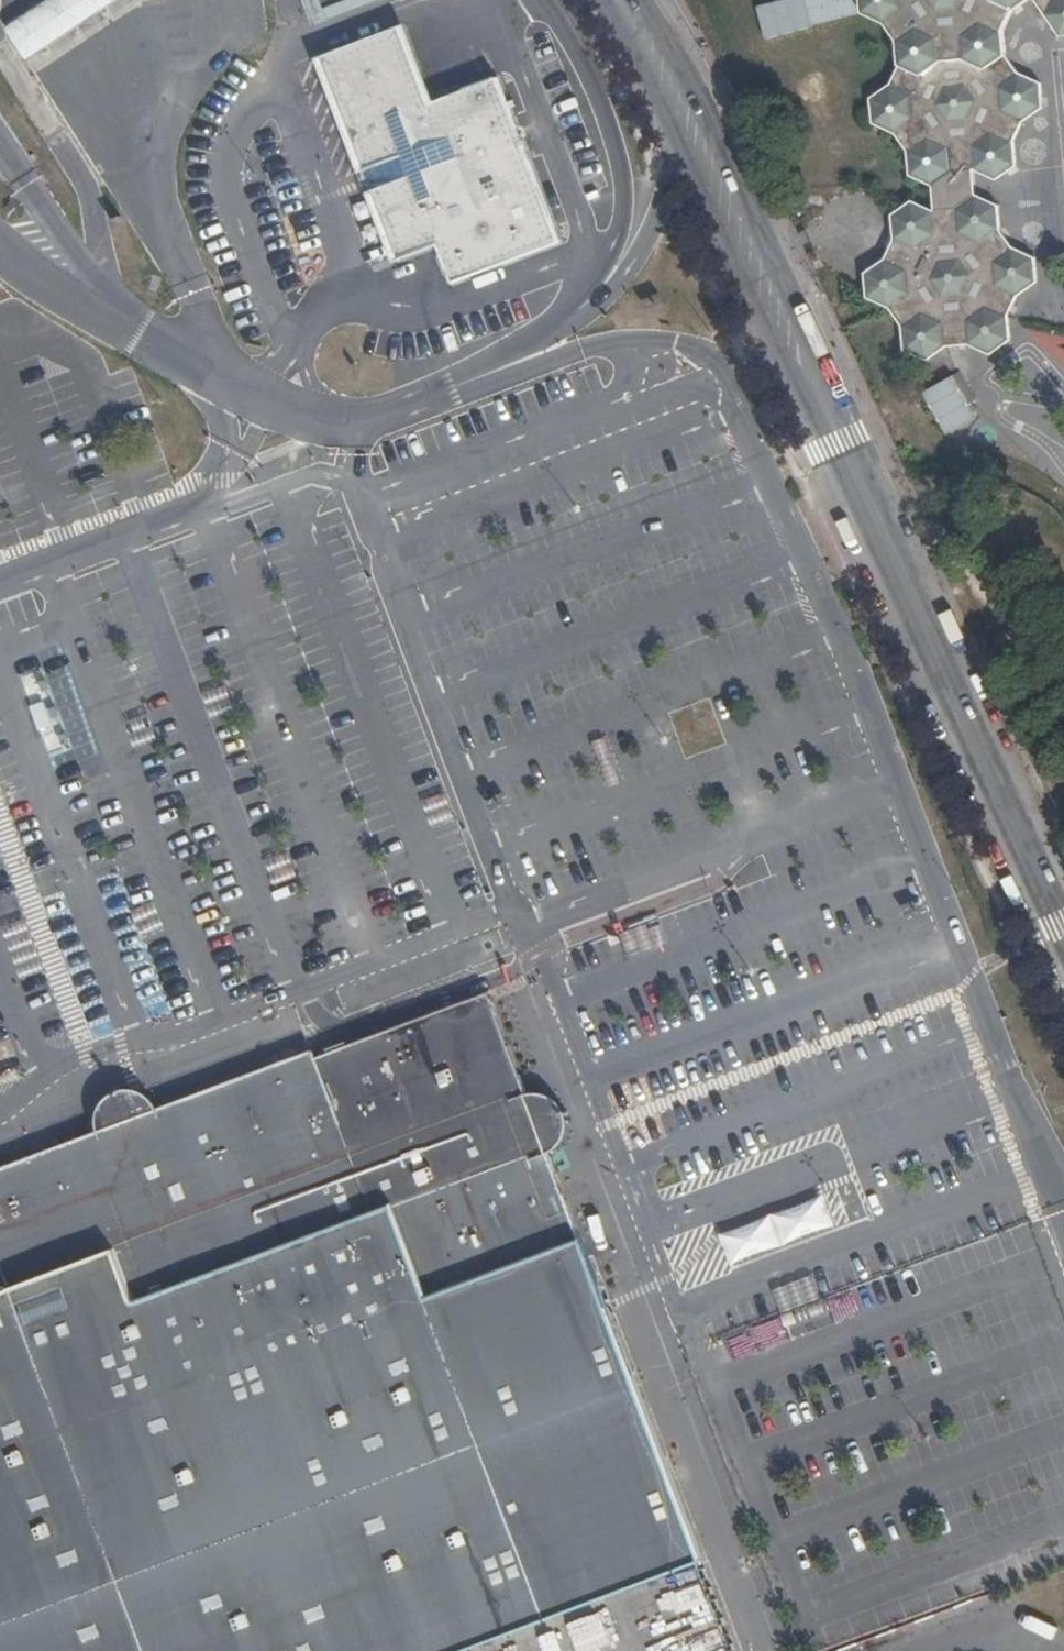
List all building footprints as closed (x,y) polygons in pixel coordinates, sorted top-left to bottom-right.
[(23,31),(47,69),(82,41),(134,0),(67,0),(23,31)] [(314,25),(382,0),(304,0),(314,25)] [(868,273),(882,303),(893,307),(904,325),(906,350),(929,359),(948,346),(972,344),(993,354),(1013,340),(1011,314),(1018,297),(1039,282),(1037,257),(1014,247),(1001,228),(1001,204),(977,194),(976,170),(998,180),(1019,166),(1017,139),(1025,120),(1046,107),(1042,81),(1021,72),(1008,55),(1007,29),(1014,11),(1030,0),(864,0),(865,13),(888,23),(901,41),(901,66),(893,84),(873,97),(875,123),(897,132),(910,151),(912,176),(935,185),(936,211),(915,200),(895,214),(895,239),(886,259),(868,273)] [(1062,35),(1063,35),(1063,0),(1038,0),(1062,35)] [(438,245),(452,282),(561,241),(499,75),(435,100),(406,22),(316,58),(395,261),(438,245)] [(882,303),(868,273),(867,273),(869,298),(882,303)] [(925,392),(947,434),(980,417),(957,374),(925,392)] [(704,1562),(583,1240),(565,1246),(532,1157),(376,1215),(318,1059),(169,1115),(174,1129),(98,1157),(93,1143),(0,1178),(0,1650),(467,1650),(704,1562)] [(827,1200),(720,1230),(729,1262),(836,1232),(827,1200)]
